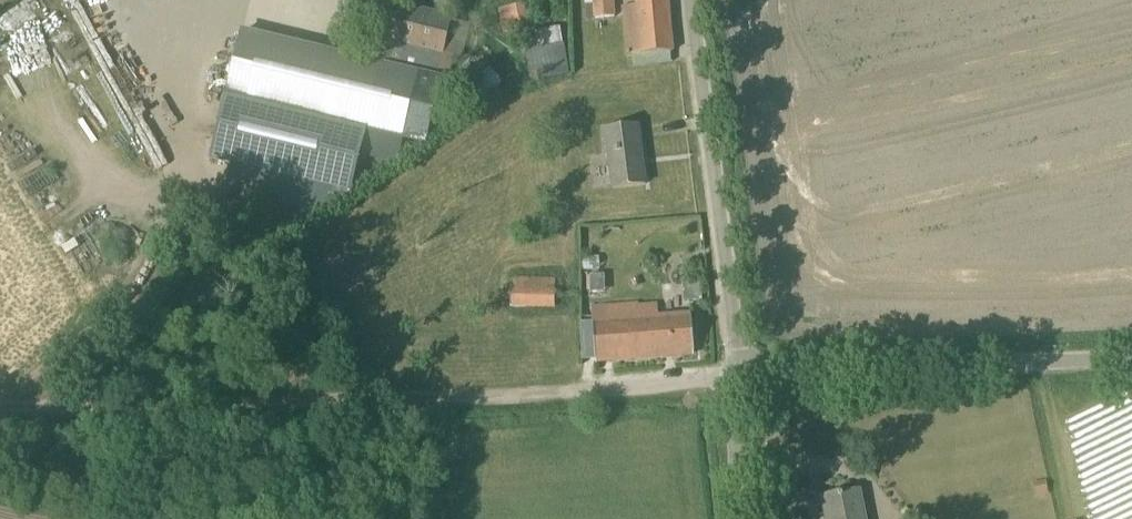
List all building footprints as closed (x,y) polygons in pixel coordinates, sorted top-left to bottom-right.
[(380,0),(377,0),(362,61),(243,32),(227,95),(366,129),(424,143),(439,80),(436,79),(442,55),(444,55),(453,18),(380,0)] [(595,18),(615,16),(614,0),(594,0),(595,18)] [(626,56),(673,52),(668,0),(637,0),(637,4),(622,5),(626,56)] [(526,5),(499,9),(503,34),(530,30),(526,5)] [(526,51),(531,82),(570,75),(565,44),(563,44),(560,27),(534,31),(535,36),(526,38),(528,50),(526,51)] [(351,192),(366,129),(227,95),(212,159),(235,164),(229,190),(324,213),(351,192)] [(638,125),(606,130),(613,189),(646,185),(638,125)] [(511,277),(511,307),(556,308),(557,277),(511,277)] [(636,303),(591,307),(596,360),(601,360),(601,362),(615,361),(615,359),(695,352),(692,316),(657,319),(656,306),(636,308),(636,303)] [(860,491),(824,498),(828,518),(865,518),(860,491)]
